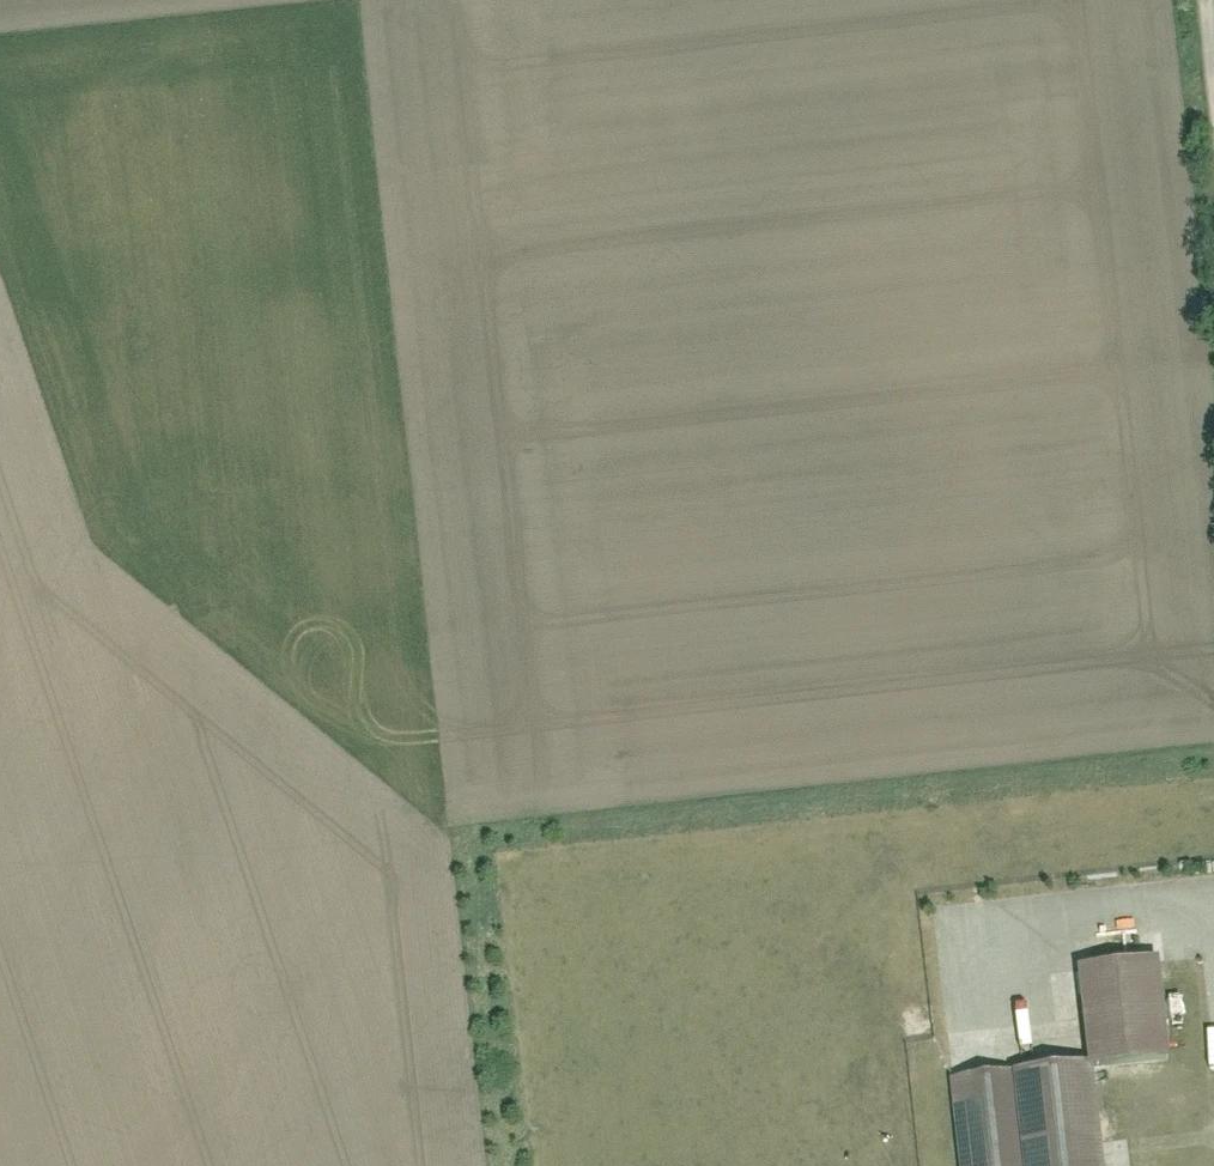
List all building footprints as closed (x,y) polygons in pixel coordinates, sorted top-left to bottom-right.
[(1078,963),(1090,1061),(1167,1052),(1156,954),(1078,963)] [(1092,1062),(1015,1070),(1025,1165),(1103,1165),(1092,1062)] [(960,1165),(1024,1165),(1013,1067),(950,1073),(960,1165)]
